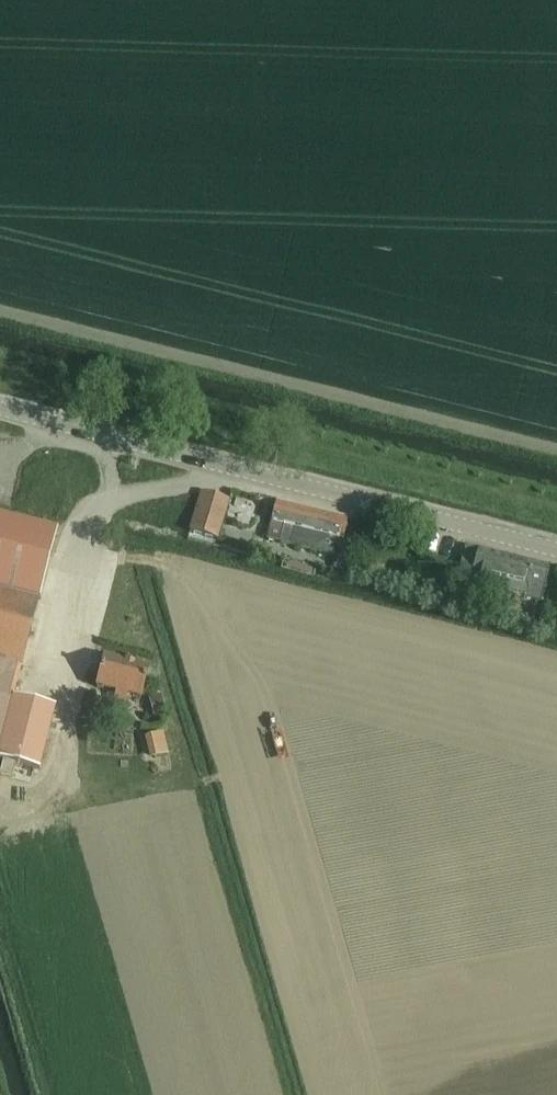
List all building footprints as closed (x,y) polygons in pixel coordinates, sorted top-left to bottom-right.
[(217,541),(229,499),(202,491),(190,533),(217,541)] [(333,555),(334,551),(338,538),(344,539),(349,516),(278,498),(268,539),(333,555)] [(40,769),(56,707),(14,696),(58,529),(0,514),(0,758),(40,769)] [(343,570),(349,543),(340,541),(334,568),(343,570)] [(466,544),(457,579),(489,586),(488,588),(527,597),(541,601),(550,566),(466,544)] [(149,667),(105,656),(97,686),(118,692),(116,702),(125,704),(127,694),(141,698),(149,667)] [(161,695),(149,698),(154,717),(166,714),(161,695)] [(162,736),(143,741),(149,761),(168,756),(162,736)]
